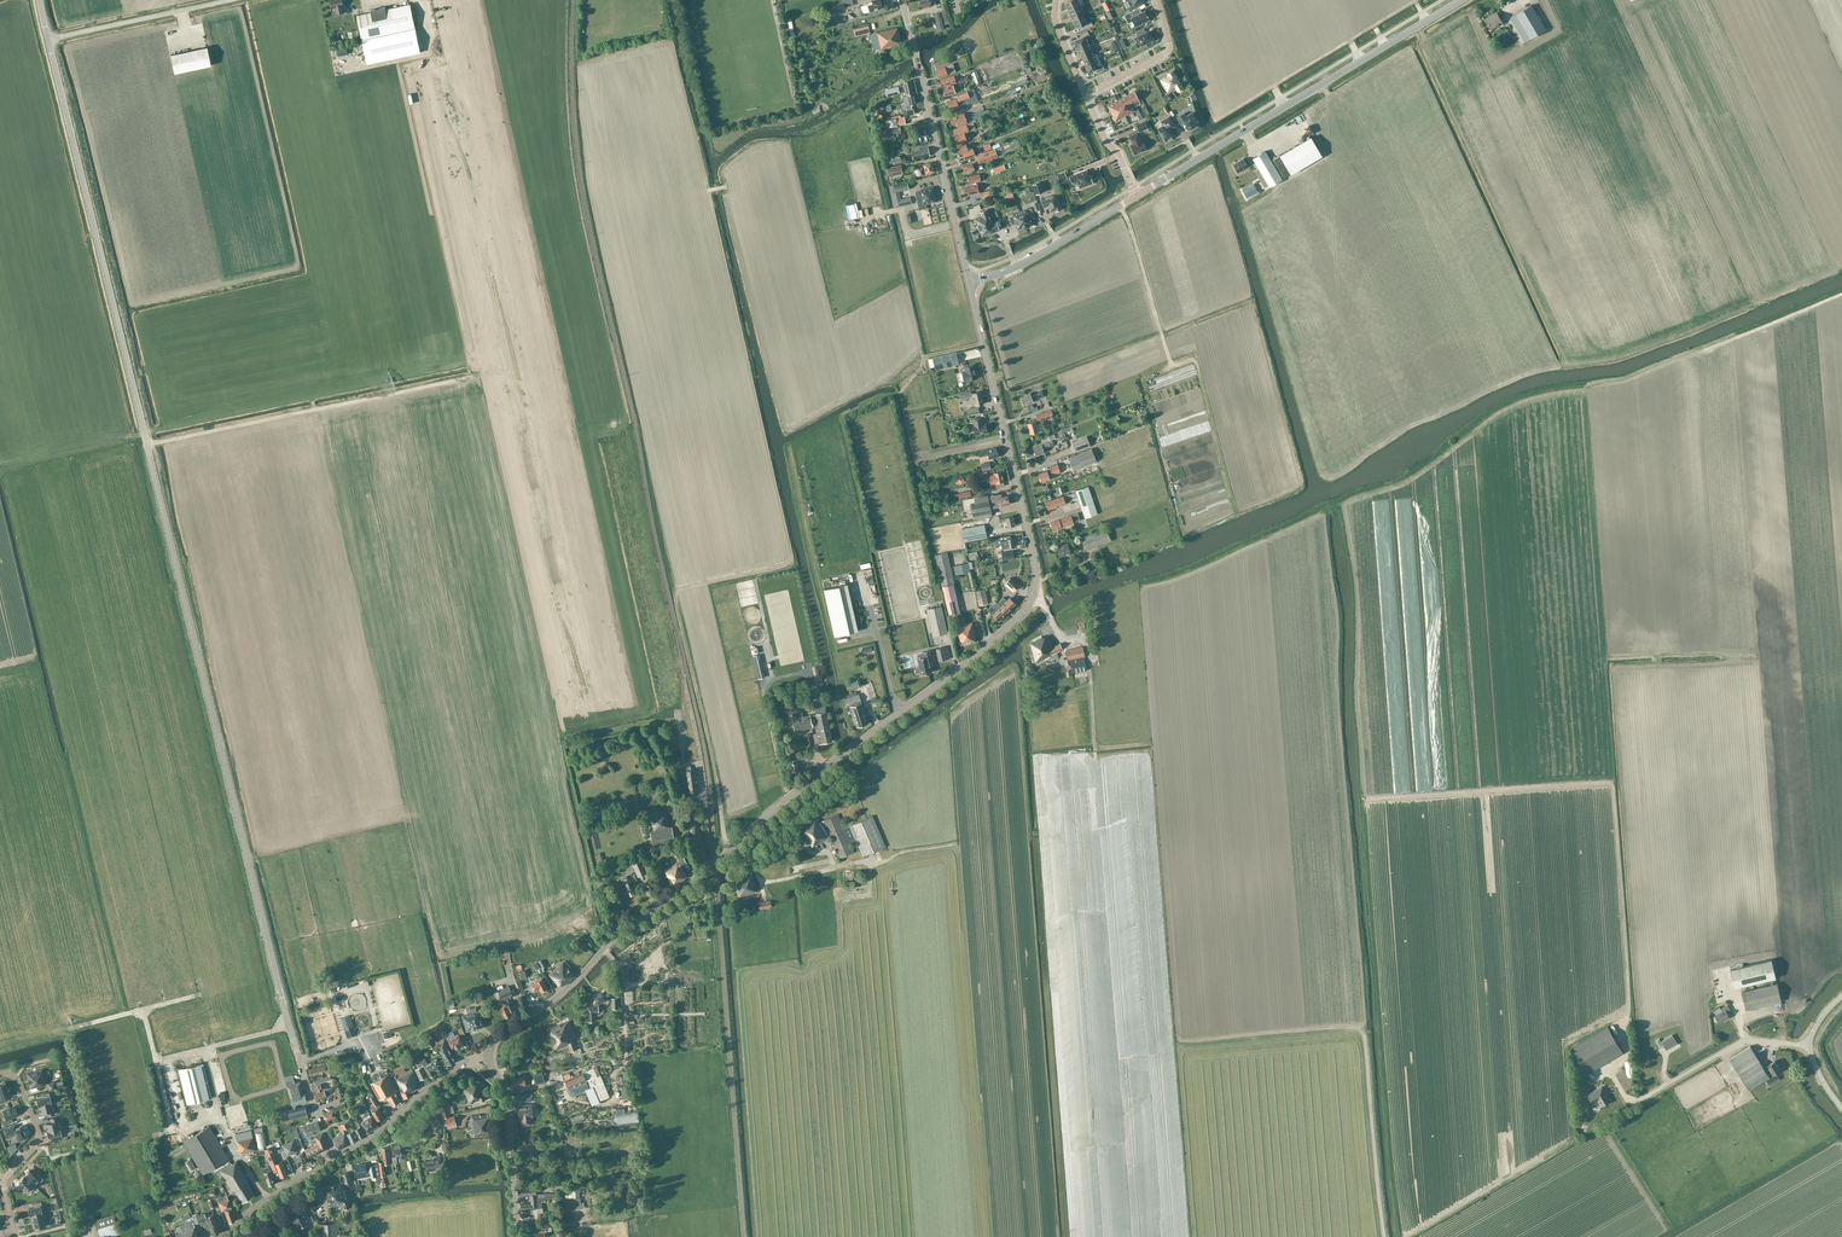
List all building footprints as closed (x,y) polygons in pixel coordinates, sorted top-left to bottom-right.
[(331,9),(335,8),(337,14),(344,12),(342,6),(343,6),(342,0),(330,0),(331,9)] [(861,0),(863,6),(866,13),(869,12),(883,8),(881,0),(874,0),(873,0),(862,0),(861,0)] [(1065,2),(1069,10),(1080,6),(1077,0),(1069,0),(1065,2)] [(1133,4),(1130,5),(1131,9),(1139,5),(1138,2),(1143,0),(1131,0),(1133,4)] [(410,4),(357,15),(367,64),(420,52),(410,4)] [(1526,42),(1526,41),(1546,30),(1532,5),(1511,17),(1526,42)] [(1069,10),(1072,19),(1083,14),(1080,6),(1069,10)] [(1137,9),(1124,15),(1128,23),(1132,21),(1135,27),(1149,19),(1145,10),(1141,12),(1139,13),(1137,9)] [(944,25),(949,23),(946,11),(934,14),(938,31),(945,29),(944,25)] [(1087,22),(1083,14),(1072,19),(1076,27),(1087,22)] [(1502,22),(1498,14),(1492,17),(1491,16),(1486,19),(1491,29),(1502,22)] [(1091,21),(1079,26),(1081,30),(1092,24),(1091,21)] [(868,26),(858,28),(854,29),(856,36),(860,35),(870,33),(868,26)] [(881,48),(901,43),(897,27),(877,32),(877,33),(870,35),(874,49),(881,47),(881,48)] [(1144,28),(1136,33),(1138,36),(1137,37),(1141,45),(1148,41),(1148,42),(1152,40),(1151,39),(1153,39),(1150,33),(1149,34),(1148,31),(1146,32),(1144,28)] [(1082,38),(1075,41),(1077,47),(1078,47),(1088,42),(1086,36),(1089,35),(1087,31),(1080,34),(1082,38)] [(1088,42),(1078,47),(1081,53),(1091,48),(1088,42)] [(211,65),(207,47),(170,55),(174,73),(211,65)] [(1091,48),(1081,53),(1083,59),(1094,54),(1091,48)] [(1094,54),(1083,59),(1086,65),(1096,60),(1094,54)] [(937,68),(949,63),(947,56),(934,61),(937,68)] [(1086,65),(1085,65),(1088,72),(1096,68),(1097,72),(1104,69),(1102,65),(1099,66),(1096,60),(1086,65)] [(953,63),(947,66),(936,70),(939,78),(956,72),(953,63)] [(1167,75),(1160,80),(1167,92),(1175,87),(1177,91),(1184,88),(1179,79),(1180,79),(1174,69),(1167,74),(1167,75)] [(976,71),(971,73),(972,75),(973,75),(977,85),(981,83),(976,71)] [(960,81),(958,74),(954,76),(954,75),(940,80),(942,87),(956,82),(960,81)] [(907,95),(914,93),(911,80),(903,82),(904,83),(900,83),(902,92),(906,91),(907,95)] [(898,85),(887,88),(889,95),(900,92),(898,85)] [(946,96),(958,92),(956,86),(954,87),(953,85),(943,88),(946,96)] [(1005,96),(1014,93),(1012,87),(1003,90),(1005,96)] [(957,95),(958,98),(947,102),(949,109),(959,106),(958,103),(960,103),(959,102),(970,98),(967,91),(957,95)] [(1135,110),(1132,105),(1140,101),(1134,91),(1107,105),(1115,121),(1116,121),(1135,110)] [(1170,93),(1163,96),(1167,102),(1168,102),(1173,99),(1174,98),(1176,97),(1173,92),(1170,94),(1170,93)] [(903,97),(904,101),(908,115),(914,114),(913,109),(912,105),(916,104),(914,94),(903,97)] [(964,113),(950,117),(952,125),(957,123),(957,126),(971,121),(985,116),(983,110),(969,115),(965,116),(964,113)] [(1185,113),(1177,118),(1181,124),(1185,122),(1187,126),(1188,125),(1190,128),(1194,126),(1194,125),(1198,123),(1196,119),(1198,117),(1195,112),(1193,113),(1192,112),(1186,116),(1185,113)] [(901,120),(897,121),(896,118),(889,119),(890,127),(906,124),(904,116),(900,117),(901,120)] [(1174,136),(1170,129),(1175,126),(1169,116),(1161,121),(1163,125),(1158,128),(1166,141),(1168,139),(1169,141),(1172,138),(1172,137),(1174,136)] [(1145,121),(1137,125),(1139,131),(1148,127),(1145,121)] [(975,122),(973,122),(967,124),(952,130),(955,136),(954,137),(957,144),(971,139),(969,134),(965,136),(964,133),(969,131),(978,128),(975,122)] [(890,133),(889,132),(893,131),(893,132),(899,131),(898,127),(888,129),(881,132),(881,131),(877,132),(877,134),(879,138),(883,136),(884,139),(891,136),(890,133)] [(1268,133),(1271,137),(1277,133),(1274,129),(1268,133)] [(1138,132),(1129,136),(1132,144),(1130,145),(1135,154),(1146,149),(1142,140),(1141,140),(1138,132)] [(1306,140),(1280,155),(1291,174),(1321,156),(1309,135),(1305,138),(1306,140)] [(1021,147),(1019,140),(1001,147),(1004,154),(1021,147)] [(966,143),(956,147),(959,154),(962,153),(964,160),(976,155),(981,153),(979,148),(974,150),(973,148),(968,150),(967,148),(971,146),(970,141),(966,143)] [(930,155),(929,154),(930,154),(929,151),(928,147),(911,151),(913,159),(930,155)] [(1003,152),(1001,147),(994,149),(977,156),(980,163),(997,156),(996,154),(1003,152)] [(1282,179),(1265,151),(1253,158),(1269,187),(1282,179)] [(888,157),(889,161),(885,162),(885,166),(902,162),(900,155),(888,157)] [(1230,166),(1241,159),(1240,156),(1228,163),(1230,166)] [(1233,164),(1234,166),(1233,167),(1234,169),(1236,169),(1238,172),(1248,166),(1243,158),(1233,164)] [(924,164),(924,167),(917,169),(919,176),(935,172),(932,162),(924,164)] [(977,162),(963,166),(965,174),(979,170),(977,162)] [(888,168),(890,175),(890,177),(900,175),(899,173),(903,172),(901,165),(888,168)] [(1053,173),(1056,180),(1063,177),(1060,170),(1053,173)] [(1071,182),(1072,182),(1073,185),(1075,184),(1076,187),(1079,186),(1079,188),(1093,183),(1090,176),(1089,174),(1087,170),(1069,177),(1071,182)] [(975,182),(981,181),(979,174),(968,177),(969,184),(973,183),(975,182)] [(1044,191),(1040,181),(1032,184),(1036,194),(1044,191)] [(894,185),(890,186),(894,208),(912,204),(911,198),(900,200),(898,192),(909,189),(907,182),(894,185)] [(974,185),(967,186),(968,194),(979,192),(978,189),(977,184),(976,184),(976,183),(975,182),(973,183),(974,185)] [(1254,183),(1242,190),(1246,197),(1258,191),(1254,183)] [(920,191),(916,192),(919,210),(927,208),(926,203),(936,201),(933,187),(920,190),(920,191)] [(1062,208),(1057,193),(1041,199),(1044,207),(1048,206),(1050,212),(1055,210),(1056,211),(1062,208)] [(1027,209),(1020,212),(1026,227),(1028,226),(1028,225),(1033,223),(1030,218),(1034,216),(1031,208),(1027,209)] [(992,222),(987,209),(979,212),(981,216),(975,218),(978,225),(978,227),(992,222)] [(1026,227),(1020,212),(1012,214),(1013,215),(1009,217),(1012,225),(1016,224),(1018,229),(1023,227),(1023,228),(1026,227)] [(996,221),(992,222),(978,227),(979,230),(979,229),(982,236),(996,231),(995,230),(999,229),(996,221)] [(935,369),(959,364),(956,352),(933,357),(935,369)] [(964,371),(962,371),(965,380),(968,380),(972,379),(977,378),(974,364),(964,367),(965,367),(963,368),(964,371)] [(1044,397),(1042,390),(1038,391),(1039,393),(1031,396),(1030,393),(1026,394),(1026,396),(1021,397),(1023,405),(1033,401),(1033,400),(1036,399),(1036,400),(1044,397)] [(971,392),(964,393),(965,399),(971,397),(972,402),(975,401),(976,405),(984,403),(981,391),(971,394),(971,392)] [(968,415),(979,413),(978,407),(967,409),(968,415)] [(1036,420),(1027,423),(1030,434),(1038,431),(1036,424),(1043,422),(1043,419),(1053,416),(1052,410),(1048,411),(1037,414),(1038,418),(1036,419),(1036,420)] [(975,435),(987,432),(985,423),(982,423),(981,417),(973,419),(974,425),(973,425),(975,435)] [(1076,451),(1090,445),(1087,436),(1073,442),(1076,451)] [(1049,442),(1033,448),(1036,455),(1047,451),(1048,449),(1047,448),(1050,446),(1049,442)] [(989,458),(998,456),(996,448),(978,452),(979,457),(988,455),(989,458)] [(1092,449),(1069,458),(1076,478),(1099,469),(1092,449)] [(990,462),(981,464),(982,471),(991,469),(990,462)] [(1060,472),(1058,464),(1049,466),(1051,470),(1048,471),(1047,470),(1039,473),(1042,482),(1050,479),(1049,475),(1060,472)] [(994,475),(989,476),(991,484),(995,483),(996,488),(1004,486),(1003,482),(1004,481),(1002,471),(994,472),(994,475)] [(994,483),(985,486),(987,491),(996,489),(994,483)] [(1063,496),(1046,502),(1048,509),(1066,503),(1073,501),(1072,501),(1078,499),(1080,504),(1093,500),(1088,486),(1075,490),(1076,492),(1070,494),(1063,496)] [(970,490),(958,493),(960,499),(971,497),(970,490)] [(1000,496),(992,496),(992,499),(994,507),(999,505),(999,506),(1010,504),(1007,495),(1001,497),(1000,496)] [(1093,500),(1080,504),(1085,518),(1097,514),(1093,500)] [(971,504),(974,519),(992,516),(989,501),(971,504)] [(1071,515),(1050,522),(1053,529),(1081,520),(1078,513),(1071,515)] [(1007,521),(1008,527),(1015,525),(1012,516),(999,519),(1000,522),(1007,521)] [(985,524),(962,529),(964,542),(987,537),(985,524)] [(1087,549),(1111,540),(1106,528),(1082,537),(1087,549)] [(1003,548),(1008,547),(1015,546),(1013,537),(1011,538),(1010,535),(1001,537),(993,539),(994,545),(1002,544),(1003,548)] [(1076,551),(1074,547),(1073,542),(1067,544),(1067,543),(1060,546),(1060,547),(1057,548),(1060,556),(1066,554),(1066,555),(1069,554),(1069,553),(1070,552),(1070,553),(1076,551)] [(1013,550),(1002,553),(1003,560),(1014,558),(1013,550)] [(947,552),(935,555),(949,616),(960,613),(953,584),(954,583),(947,552)] [(968,563),(954,566),(956,575),(970,572),(968,563)] [(1019,586),(1010,578),(1006,583),(1014,590),(1019,586)] [(847,583),(824,588),(835,636),(858,631),(857,629),(862,628),(862,621),(861,617),(858,612),(854,613),(847,583)] [(976,591),(979,605),(988,603),(985,589),(976,591)] [(998,602),(999,603),(997,604),(1001,607),(1000,608),(1005,614),(1016,603),(1010,598),(1007,600),(1003,597),(998,602)] [(998,621),(1005,614),(1000,608),(1001,607),(997,604),(995,602),(987,610),(998,621)] [(890,604),(892,619),(909,616),(908,614),(915,613),(913,605),(906,606),(907,613),(900,614),(899,608),(895,609),(895,603),(890,604)] [(927,609),(933,634),(947,631),(941,606),(941,604),(938,605),(939,607),(927,609)] [(965,643),(965,644),(977,641),(972,622),(956,626),(960,644),(965,643)] [(1040,637),(1030,643),(1035,663),(1050,656),(1052,660),(1059,657),(1057,652),(1059,651),(1058,650),(1062,648),(1060,643),(1052,647),(1047,635),(1041,638),(1040,637)] [(941,646),(942,647),(936,649),(939,661),(946,659),(950,658),(947,646),(944,647),(943,647),(943,646),(941,646)] [(1065,666),(1069,665),(1068,664),(1071,663),(1071,665),(1073,673),(1087,670),(1085,660),(1084,661),(1084,657),(1085,657),(1083,647),(1065,650),(1067,659),(1064,659),(1065,666)] [(919,666),(917,667),(918,672),(921,672),(921,674),(932,672),(930,665),(931,665),(933,664),(934,664),(931,650),(923,652),(924,657),(918,658),(919,666)] [(764,677),(763,673),(762,673),(758,659),(760,659),(759,654),(753,656),(758,679),(764,677)] [(845,683),(848,690),(860,686),(857,679),(845,683)] [(859,694),(844,699),(847,707),(850,706),(857,727),(868,723),(859,694)] [(810,715),(792,719),(795,731),(818,725),(822,743),(832,741),(826,712),(823,700),(813,702),(816,714),(810,715)] [(788,761),(791,773),(799,771),(797,759),(788,761)] [(691,766),(687,766),(687,770),(688,774),(687,774),(689,787),(690,791),(691,794),(696,794),(695,790),(697,790),(697,786),(695,773),(694,769),(691,770),(691,768),(691,766)] [(650,831),(653,846),(675,842),(672,827),(669,827),(668,823),(669,823),(667,811),(651,815),(654,831),(650,831)] [(817,845),(830,836),(840,858),(854,852),(850,842),(855,840),(862,856),(885,847),(872,816),(849,825),(844,828),(838,814),(820,822),(817,817),(800,828),(812,846),(816,844),(817,845)] [(675,854),(679,861),(663,870),(674,889),(681,885),(680,883),(684,881),(684,879),(688,876),(682,866),(687,863),(683,855),(680,856),(677,852),(675,854)] [(642,859),(632,863),(638,876),(647,872),(642,859)] [(618,879),(625,896),(631,894),(633,893),(638,890),(634,880),(637,879),(635,874),(632,876),(630,873),(618,879)] [(842,900),(857,900),(856,889),(842,889),(842,900)] [(758,903),(759,909),(772,907),(770,900),(758,903)] [(634,947),(626,951),(629,958),(637,954),(634,947)] [(1772,960),(1730,970),(1735,989),(1777,980),(1772,960)] [(563,962),(561,964),(550,974),(560,987),(564,983),(565,985),(575,976),(563,962)] [(530,975),(532,980),(540,976),(537,971),(530,975)] [(496,984),(495,980),(488,982),(490,987),(504,984),(502,977),(496,979),(497,984),(496,984)] [(539,988),(541,991),(548,988),(543,978),(531,985),(534,991),(539,988)] [(1781,1001),(1777,984),(1742,992),(1746,1010),(1781,1001)] [(511,990),(510,991),(508,987),(499,991),(501,995),(500,995),(503,1000),(504,1004),(501,1005),(503,1010),(505,1016),(507,1016),(510,1014),(511,1013),(514,1011),(510,1001),(509,1002),(508,998),(513,996),(511,990)] [(596,1021),(595,1012),(599,1012),(599,1005),(598,1004),(609,999),(605,990),(594,995),(596,999),(595,1003),(594,1006),(588,1006),(589,1021),(596,1021)] [(1729,1018),(1727,1014),(1731,1012),(1728,1005),(1720,1009),(1722,1012),(1715,1015),(1719,1023),(1729,1018)] [(468,1012),(469,1011),(470,1013),(463,1015),(467,1030),(473,1028),(473,1029),(477,1028),(477,1027),(483,1025),(478,1010),(477,1011),(476,1007),(471,1009),(470,1008),(467,1009),(467,1010),(468,1012)] [(341,1019),(347,1038),(357,1035),(351,1016),(341,1019)] [(571,1051),(573,1050),(577,1049),(575,1042),(567,1022),(548,1029),(555,1048),(560,1046),(561,1047),(569,1044),(571,1051)] [(1624,1052),(1608,1025),(1571,1046),(1586,1073),(1624,1052)] [(389,1030),(382,1032),(384,1039),(391,1037),(389,1030)] [(455,1035),(453,1031),(446,1035),(448,1038),(453,1047),(455,1045),(456,1048),(461,1045),(460,1043),(463,1041),(458,1034),(455,1035)] [(426,1040),(430,1048),(436,1045),(432,1037),(426,1040)] [(456,1060),(445,1040),(436,1044),(448,1064),(456,1060)] [(1680,1052),(1675,1044),(1665,1050),(1669,1058),(1680,1052)] [(1781,1070),(1775,1061),(1767,1065),(1767,1064),(1763,1067),(1750,1046),(1730,1059),(1749,1090),(1769,1077),(1767,1073),(1770,1071),(1773,1075),(1781,1070)] [(603,1058),(604,1063),(609,1062),(610,1065),(614,1063),(612,1055),(603,1058)] [(430,1076),(435,1073),(435,1072),(442,1068),(436,1059),(428,1063),(425,1058),(421,1060),(423,1063),(424,1066),(425,1065),(430,1076)] [(428,1075),(421,1061),(417,1063),(419,1068),(416,1069),(417,1073),(420,1079),(428,1075)] [(202,1063),(179,1069),(188,1104),(211,1098),(202,1063)] [(413,1069),(398,1075),(397,1074),(406,1071),(403,1064),(393,1068),(397,1075),(392,1077),(401,1093),(403,1099),(405,1098),(411,1094),(410,1092),(415,1090),(415,1089),(419,1087),(416,1079),(417,1079),(413,1069)] [(309,1070),(311,1076),(327,1072),(326,1066),(309,1070)] [(395,1091),(398,1090),(389,1073),(390,1073),(387,1068),(384,1070),(386,1075),(371,1083),(380,1100),(386,1096),(388,1099),(389,1099),(393,1106),(401,1101),(395,1091)] [(601,1075),(598,1076),(594,1068),(565,1080),(572,1095),(590,1088),(597,1102),(610,1096),(601,1075)] [(42,1070),(29,1073),(27,1073),(28,1079),(29,1082),(31,1088),(45,1084),(42,1070)] [(543,1070),(533,1073),(536,1084),(545,1082),(543,1070)] [(287,1084),(300,1080),(301,1080),(299,1073),(285,1077),(287,1084)] [(323,1090),(321,1083),(324,1082),(332,1079),(331,1075),(323,1079),(314,1082),(316,1085),(312,1087),(314,1093),(323,1090)] [(524,1076),(511,1079),(513,1088),(518,1087),(519,1087),(522,1087),(522,1086),(528,1085),(527,1081),(526,1082),(524,1076)] [(1,1098),(0,1099),(0,1103),(8,1100),(7,1096),(10,1095),(8,1090),(9,1090),(8,1086),(7,1087),(5,1082),(4,1083),(4,1081),(0,1083),(0,1096),(1,1098)] [(296,1104),(305,1102),(307,1101),(305,1093),(303,1094),(301,1088),(302,1087),(301,1081),(287,1085),(293,1105),(296,1104)] [(56,1088),(54,1082),(48,1083),(49,1090),(56,1088)] [(487,1098),(480,1084),(475,1086),(472,1082),(464,1086),(466,1090),(465,1091),(470,1104),(479,1099),(481,1102),(487,1098)] [(1587,1095),(1593,1104),(1598,1101),(1601,1106),(1610,1101),(1602,1086),(1587,1095)] [(328,1089),(314,1094),(317,1100),(327,1096),(326,1093),(329,1092),(328,1089)] [(43,1098),(37,1099),(38,1106),(52,1103),(50,1096),(49,1092),(42,1094),(43,1098)] [(384,1116),(377,1105),(378,1104),(373,1096),(370,1098),(373,1103),(370,1105),(374,1111),(372,1112),(377,1120),(384,1116)] [(169,1099),(174,1119),(182,1117),(178,1097),(169,1099)] [(54,1114),(52,1103),(38,1106),(38,1107),(39,1107),(41,1113),(46,1112),(47,1115),(54,1114)] [(307,1114),(305,1106),(297,1108),(296,1104),(293,1105),(294,1109),(289,1110),(291,1118),(307,1114)] [(4,1109),(7,1119),(2,1121),(4,1125),(13,1122),(12,1118),(19,1115),(15,1105),(4,1109)] [(444,1118),(450,1116),(447,1105),(441,1107),(444,1118)] [(533,1117),(532,1105),(518,1106),(519,1118),(522,1118),(522,1124),(523,1124),(525,1125),(528,1125),(530,1123),(531,1123),(531,1117),(533,1117)] [(441,1123),(436,1106),(428,1108),(431,1120),(430,1120),(432,1126),(441,1123)] [(337,1117),(334,1110),(323,1114),(325,1118),(327,1121),(337,1117)] [(610,1122),(630,1121),(629,1112),(610,1113),(610,1122)] [(471,1117),(473,1136),(493,1133),(491,1118),(489,1119),(488,1114),(481,1115),(480,1115),(473,1116),(474,1117),(471,1117)] [(378,1125),(372,1116),(361,1123),(368,1132),(378,1125)] [(455,1116),(445,1118),(447,1126),(457,1124),(455,1116)] [(45,1123),(47,1130),(60,1127),(57,1117),(50,1118),(51,1122),(45,1123)] [(355,1120),(357,1124),(358,1127),(355,1129),(359,1138),(365,1135),(361,1126),(357,1119),(355,1120)] [(339,1132),(341,1135),(334,1138),(338,1149),(339,1149),(350,1144),(343,1129),(352,1125),(350,1122),(350,1121),(348,1121),(338,1126),(341,1131),(339,1132)] [(308,1136),(313,1134),(314,1133),(321,1130),(318,1122),(300,1128),(301,1132),(304,1131),(305,1135),(308,1134),(308,1136)] [(26,1137),(21,1125),(15,1128),(14,1125),(3,1129),(5,1134),(14,1131),(18,1141),(26,1137)] [(63,1126),(60,1127),(47,1130),(46,1130),(48,1137),(51,1137),(52,1140),(51,1140),(51,1141),(62,1138),(61,1134),(65,1133),(63,1126)] [(211,1169),(212,1172),(214,1174),(220,1170),(231,1188),(228,1190),(230,1194),(233,1192),(234,1194),(236,1192),(241,1201),(253,1194),(246,1183),(248,1181),(236,1161),(232,1164),(231,1163),(230,1163),(228,1159),(229,1158),(209,1126),(183,1141),(203,1174),(211,1169)] [(253,1137),(251,1130),(236,1134),(237,1141),(239,1149),(240,1149),(241,1153),(256,1150),(253,1137)] [(358,1139),(354,1130),(347,1133),(351,1142),(354,1141),(355,1142),(357,1141),(357,1140),(358,1139)] [(258,1148),(259,1148),(260,1150),(259,1150),(260,1155),(267,1154),(274,1172),(278,1170),(281,1177),(288,1174),(283,1161),(277,1163),(275,1158),(276,1157),(272,1147),(265,1150),(265,1149),(264,1149),(264,1147),(266,1146),(263,1132),(256,1133),(258,1148)] [(298,1151),(294,1140),(293,1140),(291,1133),(280,1138),(283,1144),(287,1156),(298,1151)] [(309,1158),(329,1148),(323,1133),(315,1136),(318,1143),(305,1150),(309,1158)] [(394,1163),(397,1163),(398,1163),(397,1156),(405,1154),(403,1142),(391,1144),(394,1157),(392,1157),(394,1163)] [(534,1157),(534,1143),(517,1144),(518,1150),(526,1150),(526,1154),(527,1153),(527,1158),(534,1157)] [(382,1148),(384,1161),(379,1162),(381,1177),(386,1176),(384,1164),(393,1163),(392,1158),(391,1158),(389,1147),(382,1148)] [(308,1161),(303,1152),(293,1157),(298,1166),(308,1161)] [(425,1161),(426,1171),(440,1169),(439,1159),(434,1160),(434,1159),(432,1160),(425,1161)] [(371,1177),(376,1176),(377,1182),(381,1181),(378,1165),(375,1165),(369,1166),(369,1167),(367,1167),(366,1163),(355,1165),(357,1173),(358,1178),(371,1175),(371,1177)] [(275,1183),(270,1166),(263,1168),(269,1185),(275,1183)] [(29,1170),(24,1175),(36,1187),(40,1181),(43,1179),(38,1173),(35,1176),(29,1170)] [(345,1183),(346,1189),(348,1195),(349,1200),(351,1199),(350,1194),(351,1194),(349,1188),(350,1188),(349,1182),(352,1181),(349,1172),(342,1174),(345,1183)] [(24,1175),(19,1180),(25,1186),(22,1189),(28,1194),(30,1192),(31,1192),(36,1187),(24,1175)] [(350,1207),(343,1181),(324,1187),(330,1206),(335,1205),(335,1206),(343,1204),(344,1209),(350,1207)] [(531,1194),(531,1198),(546,1197),(554,1197),(553,1193),(537,1194),(537,1185),(520,1187),(518,1187),(519,1195),(531,1194)] [(568,1191),(565,1191),(566,1199),(568,1198),(568,1199),(569,1199),(569,1203),(569,1209),(583,1208),(582,1202),(580,1202),(580,1190),(568,1191)] [(235,1220),(230,1208),(231,1208),(226,1195),(216,1199),(221,1211),(224,1210),(229,1222),(235,1220)] [(546,1201),(546,1197),(531,1198),(531,1203),(521,1204),(521,1210),(530,1209),(539,1208),(542,1208),(542,1201),(546,1201)] [(33,1204),(34,1207),(28,1209),(30,1216),(31,1216),(42,1213),(44,1212),(41,1202),(33,1204)] [(310,1220),(311,1222),(314,1220),(312,1215),(308,1217),(303,1208),(291,1215),(291,1216),(291,1217),(292,1219),(293,1219),(298,1227),(310,1220)] [(530,1217),(530,1209),(521,1210),(520,1210),(521,1218),(530,1217)] [(31,1216),(32,1222),(44,1219),(42,1213),(31,1216)] [(197,1213),(194,1214),(192,1215),(196,1223),(206,1219),(209,1225),(216,1222),(213,1213),(205,1216),(204,1213),(198,1215),(197,1213)] [(112,1214),(95,1219),(98,1229),(100,1236),(116,1236),(115,1235),(119,1233),(116,1223),(115,1223),(112,1214)] [(46,1226),(44,1219),(32,1222),(34,1229),(46,1226)] [(521,1227),(526,1226),(526,1227),(529,1227),(529,1226),(531,1226),(530,1221),(535,1221),(535,1219),(530,1219),(521,1220),(521,1227)] [(177,1236),(199,1236),(192,1220),(177,1227),(179,1231),(176,1233),(177,1236)] [(216,1222),(209,1225),(212,1235),(219,1231),(220,1231),(216,1222)] [(320,1232),(320,1236),(338,1236),(338,1232),(337,1223),(318,1224),(319,1232),(320,1232)] [(545,1232),(547,1232),(547,1231),(552,1231),(551,1227),(546,1228),(539,1228),(539,1233),(523,1234),(523,1236),(545,1236),(545,1232)]
